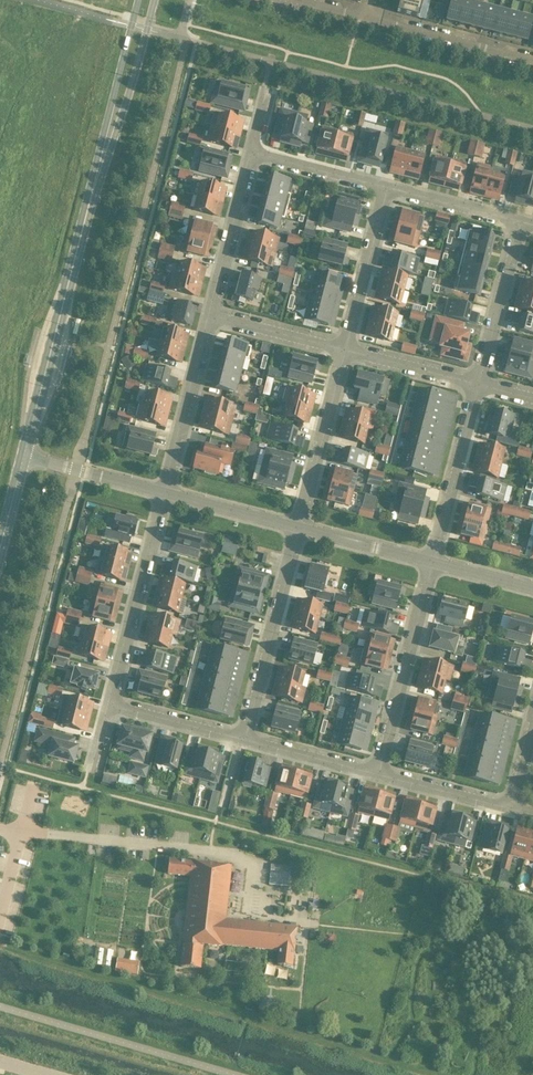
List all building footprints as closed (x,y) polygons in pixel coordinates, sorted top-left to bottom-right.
[(446,20),(457,23),(463,1),(458,0),(451,0),(446,20)] [(469,26),(475,4),(463,1),(457,23),(469,26)] [(418,19),(421,7),(400,2),(397,13),(418,19)] [(481,29),(486,7),(475,4),(469,26),(481,29)] [(486,7),(481,29),(493,32),(498,10),(486,7)] [(504,35),(510,13),(498,10),(493,32),(504,35)] [(504,35),(516,38),(521,16),(510,13),(504,35)] [(521,16),(516,38),(528,41),(532,20),(532,19),(521,16)] [(217,82),(214,96),(218,97),(216,104),(239,110),(243,97),(247,98),(249,91),(244,90),(245,89),(217,82)] [(208,113),(210,107),(197,103),(195,110),(208,113)] [(330,105),(323,103),(319,116),(326,118),(330,105)] [(290,144),(297,114),(281,110),(274,135),(281,137),(280,142),(290,144)] [(365,114),(358,112),(354,125),(361,127),(363,121),(365,114)] [(215,114),(211,128),(240,135),(241,128),(237,127),(239,120),(215,114)] [(297,114),(290,144),(299,146),(300,142),(307,144),(312,125),(305,123),(307,117),(297,114)] [(365,114),(363,121),(376,124),(377,117),(365,114)] [(404,124),(397,122),(394,135),(400,137),(404,124)] [(238,141),(240,135),(211,128),(208,142),(232,148),(234,140),(238,141)] [(317,149),(332,153),(338,132),(323,128),(317,149)] [(432,145),(436,132),(429,130),(426,144),(432,145)] [(353,136),(338,132),(332,153),(340,155),(338,159),(346,161),(353,136)] [(366,135),(360,157),(373,161),(372,165),(379,167),(380,163),(387,136),(374,132),(373,136),(366,135)] [(442,134),(436,132),(432,145),(439,147),(442,134)] [(200,145),(202,139),(189,135),(187,142),(200,145)] [(474,156),(477,143),(471,141),(467,154),(474,156)] [(484,145),(477,143),(474,156),(480,158),(484,145)] [(404,176),(410,152),(396,148),(391,168),(398,170),(397,174),(404,176)] [(227,156),(204,150),(199,171),(222,177),(225,164),(230,165),(231,158),(227,157),(227,156)] [(512,166),(516,153),(509,151),(506,164),(512,166)] [(410,152),(404,176),(410,177),(411,173),(419,175),(424,155),(410,152)] [(445,182),(450,161),(436,157),(429,182),(437,184),(438,180),(445,182)] [(450,161),(445,182),(460,186),(465,165),(450,161)] [(490,172),(491,173),(492,168),(477,165),(471,189),(479,191),(477,195),(484,196),(490,172)] [(490,172),(484,196),(490,198),(492,194),(499,196),(506,170),(492,166),(492,168),(491,173),(490,172)] [(191,181),(193,174),(180,171),(178,177),(191,181)] [(525,205),(532,175),(523,173),(521,179),(514,177),(509,196),(516,198),(515,202),(525,205)] [(525,205),(532,207),(532,175),(525,205)] [(266,189),(267,189),(286,194),(291,195),(294,183),(269,177),(266,189)] [(202,182),(198,196),(222,202),(224,196),(220,195),(221,187),(202,182)] [(317,184),(315,190),(324,193),(326,187),(317,184)] [(264,201),(287,207),(291,195),(286,194),(267,189),(264,201)] [(329,209),(358,217),(361,208),(357,206),(358,199),(333,193),(329,209)] [(220,209),(222,202),(198,196),(195,210),(214,215),(216,208),(220,209)] [(280,217),(280,218),(284,219),(287,207),(264,201),(261,212),(280,217)] [(172,203),(170,209),(183,213),(185,206),(172,203)] [(182,219),(183,213),(170,209),(168,216),(182,219)] [(358,217),(329,209),(326,219),(333,220),(331,228),(350,232),(352,225),(356,226),(358,217)] [(280,217),(261,212),(258,224),(277,229),(280,218),(280,217)] [(398,227),(419,233),(423,218),(402,212),(398,227)] [(437,214),(435,220),(448,224),(450,217),(437,214)] [(191,221),(187,236),(208,241),(211,226),(191,221)] [(469,230),(465,243),(470,244),(470,243),(490,249),(494,237),(488,235),(480,233),(481,228),(473,226),(471,231),(469,230)] [(419,233),(398,227),(394,242),(415,248),(419,233)] [(304,228),(303,233),(302,236),(315,239),(317,232),(304,228)] [(246,245),(275,253),(278,239),(254,233),(252,240),(248,239),(246,245)] [(187,236),(183,251),(204,256),(208,257),(210,250),(206,248),(208,241),(187,236)] [(302,239),(297,238),(288,236),(287,242),(300,246),(302,239)] [(347,245),(324,239),(318,260),(341,266),(341,265),(346,266),(348,259),(343,258),(347,245)] [(463,254),(487,260),(490,249),(470,243),(470,244),(465,243),(463,254)] [(161,245),(159,251),(173,254),(174,248),(161,245)] [(275,253),(246,245),(245,252),(249,253),(247,260),(251,261),(258,263),(271,267),(275,253)] [(434,259),(438,260),(439,260),(440,254),(427,250),(425,257),(434,259)] [(159,251),(158,257),(171,261),(173,254),(159,251)] [(386,258),(383,267),(414,275),(418,260),(396,254),(394,260),(386,258)] [(464,266),(483,271),(486,260),(487,261),(487,260),(463,254),(460,265),(464,266)] [(177,276),(201,282),(203,276),(199,275),(201,267),(181,262),(178,276),(177,276)] [(295,265),(288,263),(287,269),(293,271),(295,265)] [(461,278),(480,283),(483,271),(464,266),(460,265),(457,277),(461,278)] [(280,268),(278,274),(292,278),(293,271),(287,269),(280,268)] [(380,278),(379,284),(403,290),(406,277),(387,271),(385,279),(380,278)] [(429,278),(434,279),(435,273),(429,271),(427,278),(429,279),(429,278)] [(314,285),(318,286),(318,285),(337,290),(337,291),(341,292),(345,280),(340,279),(340,278),(317,272),(314,285)] [(258,278),(241,273),(235,297),(234,301),(244,304),(245,299),(252,301),(255,291),(257,292),(260,280),(258,279),(258,278)] [(170,289),(194,295),(195,288),(200,289),(201,282),(177,276),(178,276),(173,275),(170,289)] [(277,275),(275,283),(282,285),(289,286),(291,279),(277,275)] [(457,277),(454,289),(458,290),(477,295),(480,283),(461,278),(457,277)] [(519,294),(532,298),(532,283),(527,281),(525,289),(520,288),(519,294)] [(149,290),(150,290),(163,294),(165,286),(151,282),(149,290)] [(403,290),(379,284),(377,291),(381,292),(379,299),(399,304),(403,290)] [(318,285),(318,286),(315,296),(315,297),(334,302),(337,291),(337,290),(318,285)] [(430,291),(422,289),(420,295),(429,297),(430,291)] [(163,294),(150,290),(147,300),(162,304),(165,294),(163,294)] [(517,301),(521,302),(519,309),(532,313),(532,298),(519,294),(517,301)] [(308,307),(331,313),(334,302),(315,297),(315,296),(311,295),(308,307)] [(170,301),(168,310),(172,311),(170,320),(187,324),(190,325),(193,314),(190,313),(192,307),(170,301)] [(449,301),(445,316),(476,324),(478,315),(469,313),(471,307),(449,301)] [(308,307),(305,319),(318,323),(328,326),(332,327),(336,314),(331,313),(308,307)] [(371,315),(369,321),(393,327),(397,313),(389,312),(382,310),(377,308),(375,316),(371,315)] [(424,315),(420,314),(411,311),(410,318),(423,322),(424,315)] [(511,322),(520,324),(518,330),(532,334),(532,318),(514,313),(511,322)] [(141,324),(154,327),(156,321),(143,317),(141,324)] [(436,318),(432,337),(442,339),(440,347),(443,348),(441,355),(466,361),(469,350),(465,349),(468,334),(461,332),(463,325),(436,318)] [(393,327),(369,321),(368,328),(372,329),(370,336),(390,341),(393,327)] [(164,328),(160,342),(184,349),(186,342),(182,341),(184,334),(164,328)] [(532,361),(532,344),(514,339),(512,346),(508,345),(505,354),(532,361)] [(150,340),(148,347),(156,350),(156,349),(159,350),(158,351),(157,356),(176,361),(178,354),(183,355),(184,349),(160,342),(150,340)] [(226,340),(223,353),(224,353),(225,353),(244,358),(248,359),(251,347),(226,340)] [(403,344),(401,351),(414,354),(416,348),(403,344)] [(126,347),(124,354),(133,356),(146,359),(148,353),(135,349),(126,347)] [(241,369),(244,358),(225,353),(224,353),(222,364),(241,369)] [(505,354),(503,364),(507,365),(505,372),(531,378),(532,369),(532,361),(505,354)] [(130,356),(122,361),(127,371),(135,366),(130,356)] [(293,357),(288,377),(311,383),(314,370),(319,371),(321,364),(316,363),(293,357)] [(241,369),(222,364),(219,376),(238,381),(241,369)] [(147,366),(143,381),(174,389),(176,380),(168,377),(169,371),(147,366)] [(360,390),(358,400),(377,405),(383,380),(358,373),(357,378),(355,378),(353,385),(355,385),(354,388),(360,390)] [(238,381),(219,376),(215,388),(235,393),(238,381)] [(265,385),(272,387),(274,380),(267,378),(265,385)] [(126,381),(125,387),(138,391),(140,384),(126,381)] [(283,402),(287,403),(311,409),(313,402),(309,401),(310,394),(286,388),(283,402)] [(420,389),(419,393),(414,412),(399,467),(433,476),(451,406),(443,404),(446,396),(420,389)] [(144,405),(144,406),(168,412),(170,406),(165,405),(167,397),(148,392),(144,405)] [(203,413),(231,421),(235,407),(211,400),(209,408),(205,407),(203,413)] [(388,456),(386,462),(386,464),(390,465),(405,406),(406,402),(402,401),(401,406),(398,417),(396,424),(390,449),(388,456)] [(258,408),(258,407),(254,406),(245,403),(243,410),(256,414),(258,408)] [(287,403),(283,417),(303,422),(305,414),(310,416),(311,409),(287,403)] [(388,403),(385,414),(398,417),(401,406),(388,403)] [(166,419),(168,412),(144,406),(144,405),(140,404),(136,419),(160,425),(162,418),(166,419)] [(345,417),(343,423),(367,430),(371,431),(376,412),(356,407),(355,412),(351,411),(349,418),(345,417)] [(492,427),(490,434),(504,438),(505,433),(507,434),(509,426),(512,426),(514,415),(496,411),(494,419),(489,418),(488,422),(489,422),(488,426),(492,427)] [(132,416),(118,413),(117,420),(130,423),(132,416)] [(231,421),(203,413),(201,420),(206,421),(204,428),(228,435),(231,421)] [(105,428),(110,429),(113,419),(108,418),(105,428)] [(367,430),(343,423),(341,430),(345,431),(344,438),(363,444),(367,430)] [(271,424),(267,439),(301,448),(303,439),(295,436),(297,430),(271,424)] [(131,435),(126,434),(123,447),(150,454),(154,455),(156,448),(152,447),(155,434),(132,428),(131,435)] [(235,442),(248,446),(250,439),(237,436),(235,442)] [(256,451),(258,445),(250,443),(248,449),(256,451)] [(198,451),(193,468),(205,471),(205,473),(215,476),(215,474),(218,474),(220,463),(230,466),(234,451),(209,445),(207,452),(205,453),(204,453),(198,451)] [(478,451),(476,458),(500,464),(504,450),(484,445),(482,452),(478,451)] [(375,452),(383,454),(388,456),(390,449),(377,446),(375,452)] [(517,455),(530,458),(532,451),(518,448),(517,455)] [(367,455),(345,449),(344,455),(335,453),(333,462),(363,470),(367,455)] [(263,466),(292,474),(295,465),(290,463),(292,456),(267,450),(263,466)] [(500,464),(476,458),(475,464),(479,465),(477,473),(497,478),(500,464)] [(292,474),(263,466),(258,483),(284,489),(285,482),(290,483),(292,474)] [(333,478),(331,485),(352,491),(356,476),(331,469),(329,477),(333,478)] [(368,478),(381,481),(383,475),(370,471),(368,478)] [(412,478),(395,474),(394,480),(411,484),(412,478)] [(505,486),(471,477),(469,486),(478,488),(476,494),(501,501),(505,486)] [(396,501),(426,508),(428,499),(424,498),(426,491),(400,484),(396,501)] [(331,485),(328,500),(348,506),(352,491),(331,485)] [(360,509),(359,515),(372,519),(374,512),(377,498),(365,495),(362,509),(360,509)] [(426,508),(396,501),(394,510),(400,512),(398,519),(417,524),(419,517),(423,518),(426,508)] [(469,505),(465,520),(486,525),(490,510),(469,505)] [(517,509),(512,508),(503,506),(502,512),(515,516),(517,509)] [(521,510),(517,509),(515,516),(528,519),(530,513),(521,510)] [(106,529),(104,536),(110,538),(123,541),(125,535),(130,536),(133,537),(135,530),(137,530),(139,521),(136,520),(116,515),(116,517),(113,527),(112,531),(106,529)] [(482,540),(486,525),(465,520),(463,527),(459,526),(457,534),(482,540)] [(79,523),(76,534),(83,535),(85,536),(87,525),(79,523)] [(510,532),(504,530),(502,537),(509,539),(510,532)] [(177,539),(174,552),(188,555),(190,548),(199,551),(202,537),(179,531),(179,532),(175,531),(173,538),(177,539)] [(98,546),(100,540),(87,536),(85,543),(98,546)] [(222,551),(235,555),(238,541),(226,538),(222,551)] [(505,552),(507,546),(494,542),(492,549),(505,552)] [(103,546),(100,560),(128,567),(130,561),(125,560),(127,552),(103,546)] [(507,546),(505,552),(519,556),(520,549),(507,546)] [(126,574),(128,567),(100,560),(96,574),(120,580),(122,573),(126,574)] [(164,566),(161,575),(192,583),(196,568),(174,562),(172,568),(164,566)] [(308,575),(305,588),(318,591),(316,599),(329,602),(331,594),(322,592),(324,586),(326,587),(328,577),(326,576),(328,570),(311,566),(310,568),(307,567),(305,574),(308,575)] [(214,578),(212,568),(205,570),(207,580),(214,578)] [(79,569),(77,575),(90,578),(92,572),(79,569)] [(238,588),(259,594),(261,586),(265,588),(268,576),(243,569),(240,581),(236,580),(234,587),(238,589),(238,588)] [(89,585),(90,578),(77,575),(76,581),(89,585)] [(158,586),(157,592),(181,599),(181,598),(184,585),(165,580),(163,587),(158,586)] [(391,586),(377,583),(374,596),(372,603),(381,605),(395,609),(398,596),(403,597),(404,590),(400,589),(398,588),(391,586)] [(96,586),(92,601),(113,606),(117,591),(96,586)] [(257,601),(259,594),(238,588),(238,589),(233,607),(258,614),(261,602),(257,601)] [(185,599),(181,598),(181,599),(157,592),(155,599),(159,600),(157,607),(181,614),(185,599)] [(342,595),(339,605),(347,606),(349,597),(342,595)] [(207,609),(219,612),(221,604),(217,603),(218,599),(210,597),(207,609)] [(468,606),(442,600),(442,601),(440,600),(438,607),(440,608),(438,615),(450,618),(448,624),(461,627),(463,621),(464,621),(468,606)] [(113,606),(92,601),(89,616),(114,622),(116,615),(111,614),(113,606)] [(296,607),(294,613),(318,620),(321,606),(302,601),(300,608),(296,607)] [(349,607),(336,604),(334,610),(347,613),(349,607)] [(200,605),(198,610),(200,612),(205,613),(206,606),(200,605)] [(68,610),(66,616),(79,620),(81,613),(68,610)] [(365,611),(361,626),(395,635),(398,626),(389,623),(391,617),(388,617),(378,614),(365,611)] [(314,633),(318,620),(294,613),(292,620),(296,621),(294,628),(314,633)] [(149,621),(148,628),(172,634),(171,635),(176,636),(179,621),(155,615),(153,622),(149,621)] [(78,626),(79,620),(66,616),(65,623),(78,626)] [(506,638),(529,643),(532,630),(532,631),(532,623),(511,617),(506,635),(506,638)] [(226,619),(220,639),(243,645),(248,646),(249,639),(245,638),(249,625),(226,619)] [(197,622),(187,620),(185,628),(195,631),(197,622)] [(358,625),(345,621),(343,628),(356,631),(358,625)] [(430,638),(428,647),(461,655),(463,649),(455,647),(458,636),(452,635),(453,629),(438,625),(436,633),(434,632),(432,639),(430,638)] [(83,641),(107,647),(109,641),(105,640),(106,632),(82,626),(79,641),(83,642),(83,641)] [(168,648),(171,635),(172,634),(148,628),(146,634),(150,635),(148,643),(168,648)] [(321,634),(319,641),(339,646),(341,639),(321,634)] [(369,634),(365,649),(386,654),(387,647),(392,648),(394,640),(369,634)] [(481,646),(483,637),(474,634),(471,644),(481,646)] [(291,652),(286,651),(285,658),(289,659),(312,665),(315,652),(306,650),(308,642),(294,639),(291,652)] [(105,654),(107,647),(83,641),(83,642),(80,655),(99,660),(101,653),(105,654)] [(213,646),(197,709),(228,717),(244,654),(213,646)] [(499,647),(495,662),(528,671),(531,662),(522,660),(524,653),(499,647)] [(58,649),(56,655),(70,658),(71,652),(58,649)] [(382,670),(386,654),(365,649),(361,665),(382,670)] [(173,658),(150,652),(149,658),(140,656),(138,665),(169,673),(173,658)] [(464,663),(475,665),(477,658),(466,655),(464,663)] [(51,665),(67,669),(69,660),(54,656),(51,665)] [(347,667),(349,660),(336,657),(334,663),(347,667)] [(422,667),(421,673),(445,680),(449,681),(453,667),(429,661),(427,668),(422,667)] [(463,664),(461,670),(474,674),(476,667),(463,664)] [(487,665),(485,671),(501,675),(502,669),(487,665)] [(98,675),(75,669),(71,684),(78,686),(78,688),(86,690),(87,688),(94,690),(94,688),(97,688),(99,681),(96,680),(98,675)] [(278,675),(276,681),(300,688),(300,687),(304,674),(284,669),(282,676),(278,675)] [(318,671),(317,678),(330,681),(331,674),(318,671)] [(135,684),(134,691),(138,692),(161,698),(166,678),(143,672),(140,685),(135,684)] [(349,673),(345,689),(379,697),(381,688),(373,686),(374,680),(349,673)] [(445,680),(421,673),(419,680),(423,681),(421,688),(441,694),(445,680)] [(494,673),(490,689),(519,697),(522,688),(517,687),(519,679),(494,673)] [(338,680),(331,679),(329,686),(336,688),(338,680)] [(305,688),(300,687),(300,688),(276,681),(274,688),(279,689),(277,696),(301,703),(305,688)] [(47,693),(61,696),(62,690),(49,686),(47,693)] [(331,689),(330,695),(339,697),(341,691),(331,689)] [(517,707),(519,697),(490,689),(486,705),(511,711),(512,705),(517,707)] [(64,696),(61,710),(89,717),(91,711),(87,710),(88,702),(64,696)] [(454,696),(453,702),(466,706),(467,699),(454,696)] [(350,697),(346,709),(370,715),(374,716),(377,704),(373,703),(350,697)] [(418,700),(415,715),(435,720),(439,705),(418,700)] [(464,712),(465,710),(466,706),(453,702),(451,709),(464,712)] [(308,710),(321,713),(323,707),(310,703),(308,710)] [(299,712),(277,707),(273,720),(269,718),(267,725),(271,727),(294,733),(299,712)] [(343,720),(367,726),(368,722),(372,723),(374,716),(370,715),(346,709),(343,720)] [(61,710),(57,724),(81,730),(83,723),(87,724),(89,717),(61,710)] [(480,714),(464,777),(495,785),(512,722),(480,714)] [(431,735),(435,720),(415,715),(411,730),(431,735)] [(31,716),(29,722),(39,725),(52,728),(54,722),(41,718),(31,716)] [(343,720),(340,732),(364,738),(367,726),(343,720)] [(150,732),(132,727),(131,730),(122,728),(118,745),(135,749),(133,758),(143,761),(145,752),(147,752),(151,735),(149,735),(150,732)] [(76,749),(77,747),(62,744),(65,736),(38,729),(35,741),(44,743),(45,742),(53,744),(49,756),(73,762),(74,758),(78,759),(81,750),(76,749)] [(368,739),(364,738),(340,732),(337,744),(361,750),(365,751),(368,739)] [(442,744),(455,747),(457,742),(457,741),(444,737),(442,744)] [(174,744),(161,741),(155,764),(176,769),(181,746),(182,742),(175,740),(174,744)] [(405,761),(428,767),(433,747),(410,741),(407,754),(402,753),(401,760),(405,761)] [(184,774),(200,778),(208,749),(199,746),(198,750),(190,749),(184,774)] [(446,746),(444,755),(451,757),(453,748),(446,746)] [(218,751),(208,749),(200,778),(217,782),(223,757),(216,755),(218,751)] [(249,759),(243,782),(265,788),(270,769),(263,768),(264,763),(259,762),(260,760),(251,758),(250,760),(249,759)] [(131,773),(145,777),(147,767),(133,764),(131,773)] [(275,790),(290,794),(296,774),(288,772),(289,767),(282,765),(275,790)] [(303,775),(296,774),(290,794),(305,798),(312,773),(304,771),(303,775)] [(117,779),(104,775),(102,783),(115,786),(117,779)] [(313,807),(330,812),(338,782),(328,780),(327,784),(320,782),(313,807)] [(347,785),(338,782),(330,812),(346,816),(353,791),(346,789),(347,785)] [(143,787),(136,785),(134,792),(141,794),(143,787)] [(358,812),(373,816),(379,795),(371,793),(372,789),(365,787),(358,812)] [(278,794),(268,792),(263,808),(274,810),(278,794)] [(386,797),(379,795),(373,816),(388,820),(395,795),(387,793),(386,797)] [(180,802),(181,796),(174,794),(172,800),(180,802)] [(218,800),(211,798),(209,805),(217,806),(218,800)] [(405,802),(400,823),(407,825),(405,832),(411,834),(413,826),(415,827),(420,806),(405,802)] [(302,803),(299,817),(307,819),(311,805),(302,803)] [(428,808),(420,806),(415,827),(430,830),(436,805),(428,803),(428,808)] [(438,840),(455,844),(462,814),(453,812),(452,816),(445,814),(438,840)] [(350,813),(346,829),(348,830),(354,831),(355,832),(359,816),(350,813)] [(472,817),(462,814),(455,844),(464,846),(466,840),(473,842),(478,823),(471,821),(472,817)] [(271,822),(262,819),(260,827),(269,829),(271,822)] [(486,825),(480,848),(500,853),(506,830),(507,826),(500,824),(499,829),(486,825)] [(387,847),(389,840),(393,827),(386,825),(381,845),(387,847)] [(399,828),(393,827),(389,840),(395,841),(399,828)] [(510,855),(524,858),(532,830),(525,828),(524,833),(517,831),(510,855)] [(309,837),(310,830),(304,829),(302,836),(309,837)] [(346,837),(346,838),(352,840),(354,831),(348,830),(346,837)] [(524,858),(532,861),(532,830),(524,858)] [(421,845),(419,854),(429,857),(431,848),(435,835),(428,834),(425,846),(421,845)] [(346,837),(336,835),(336,837),(325,835),(324,841),(344,846),(346,838),(346,837)] [(508,870),(511,857),(505,856),(501,869),(508,870)] [(230,866),(192,861),(192,862),(169,859),(167,874),(190,876),(183,942),(186,942),(185,945),(183,945),(180,967),(200,969),(202,947),(199,947),(199,944),(222,946),(222,944),(279,951),(277,965),(292,966),(293,952),(294,952),(296,927),(224,919),(230,866)] [(449,867),(448,873),(454,875),(456,869),(449,867)] [(290,873),(270,871),(269,885),(289,887),(289,880),(290,873)] [(326,934),(325,941),(333,942),(334,935),(326,934)] [(112,966),(113,949),(96,948),(95,964),(112,966)] [(115,971),(137,974),(139,963),(117,960),(115,971)] [(275,1012),(276,1000),(260,999),(258,1010),(275,1012)]
